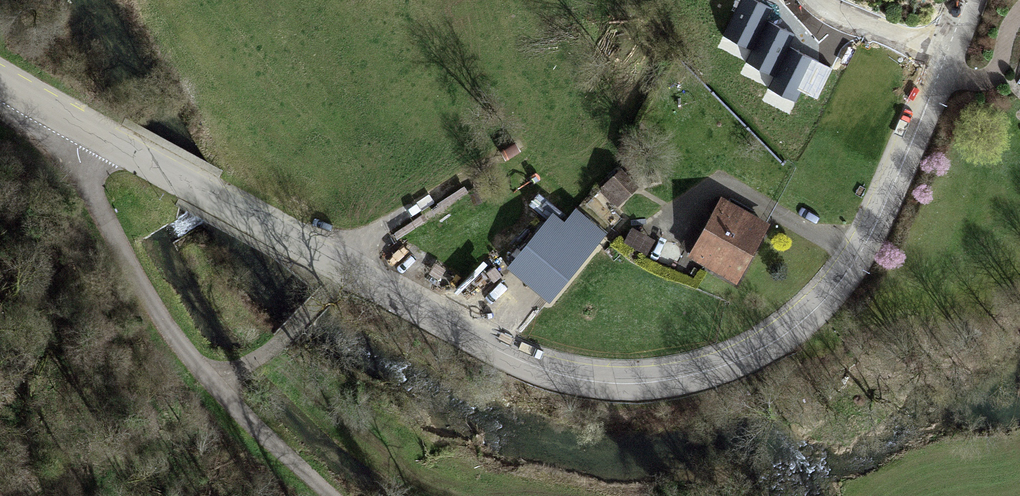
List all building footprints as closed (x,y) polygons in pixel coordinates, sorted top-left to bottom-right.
[(750,0),(745,0),(727,36),(751,49),(771,10),(750,0)] [(792,38),(768,26),(748,64),(772,76),(792,38)] [(815,62),(791,50),(771,88),(795,101),(815,62)] [(637,187),(621,171),(602,190),(618,206),(637,187)] [(718,200),(692,251),(742,275),(767,224),(718,200)] [(552,216),(509,269),(551,302),(606,235),(578,212),(565,227),(552,216)] [(646,256),(654,241),(631,229),(623,244),(646,256)]
